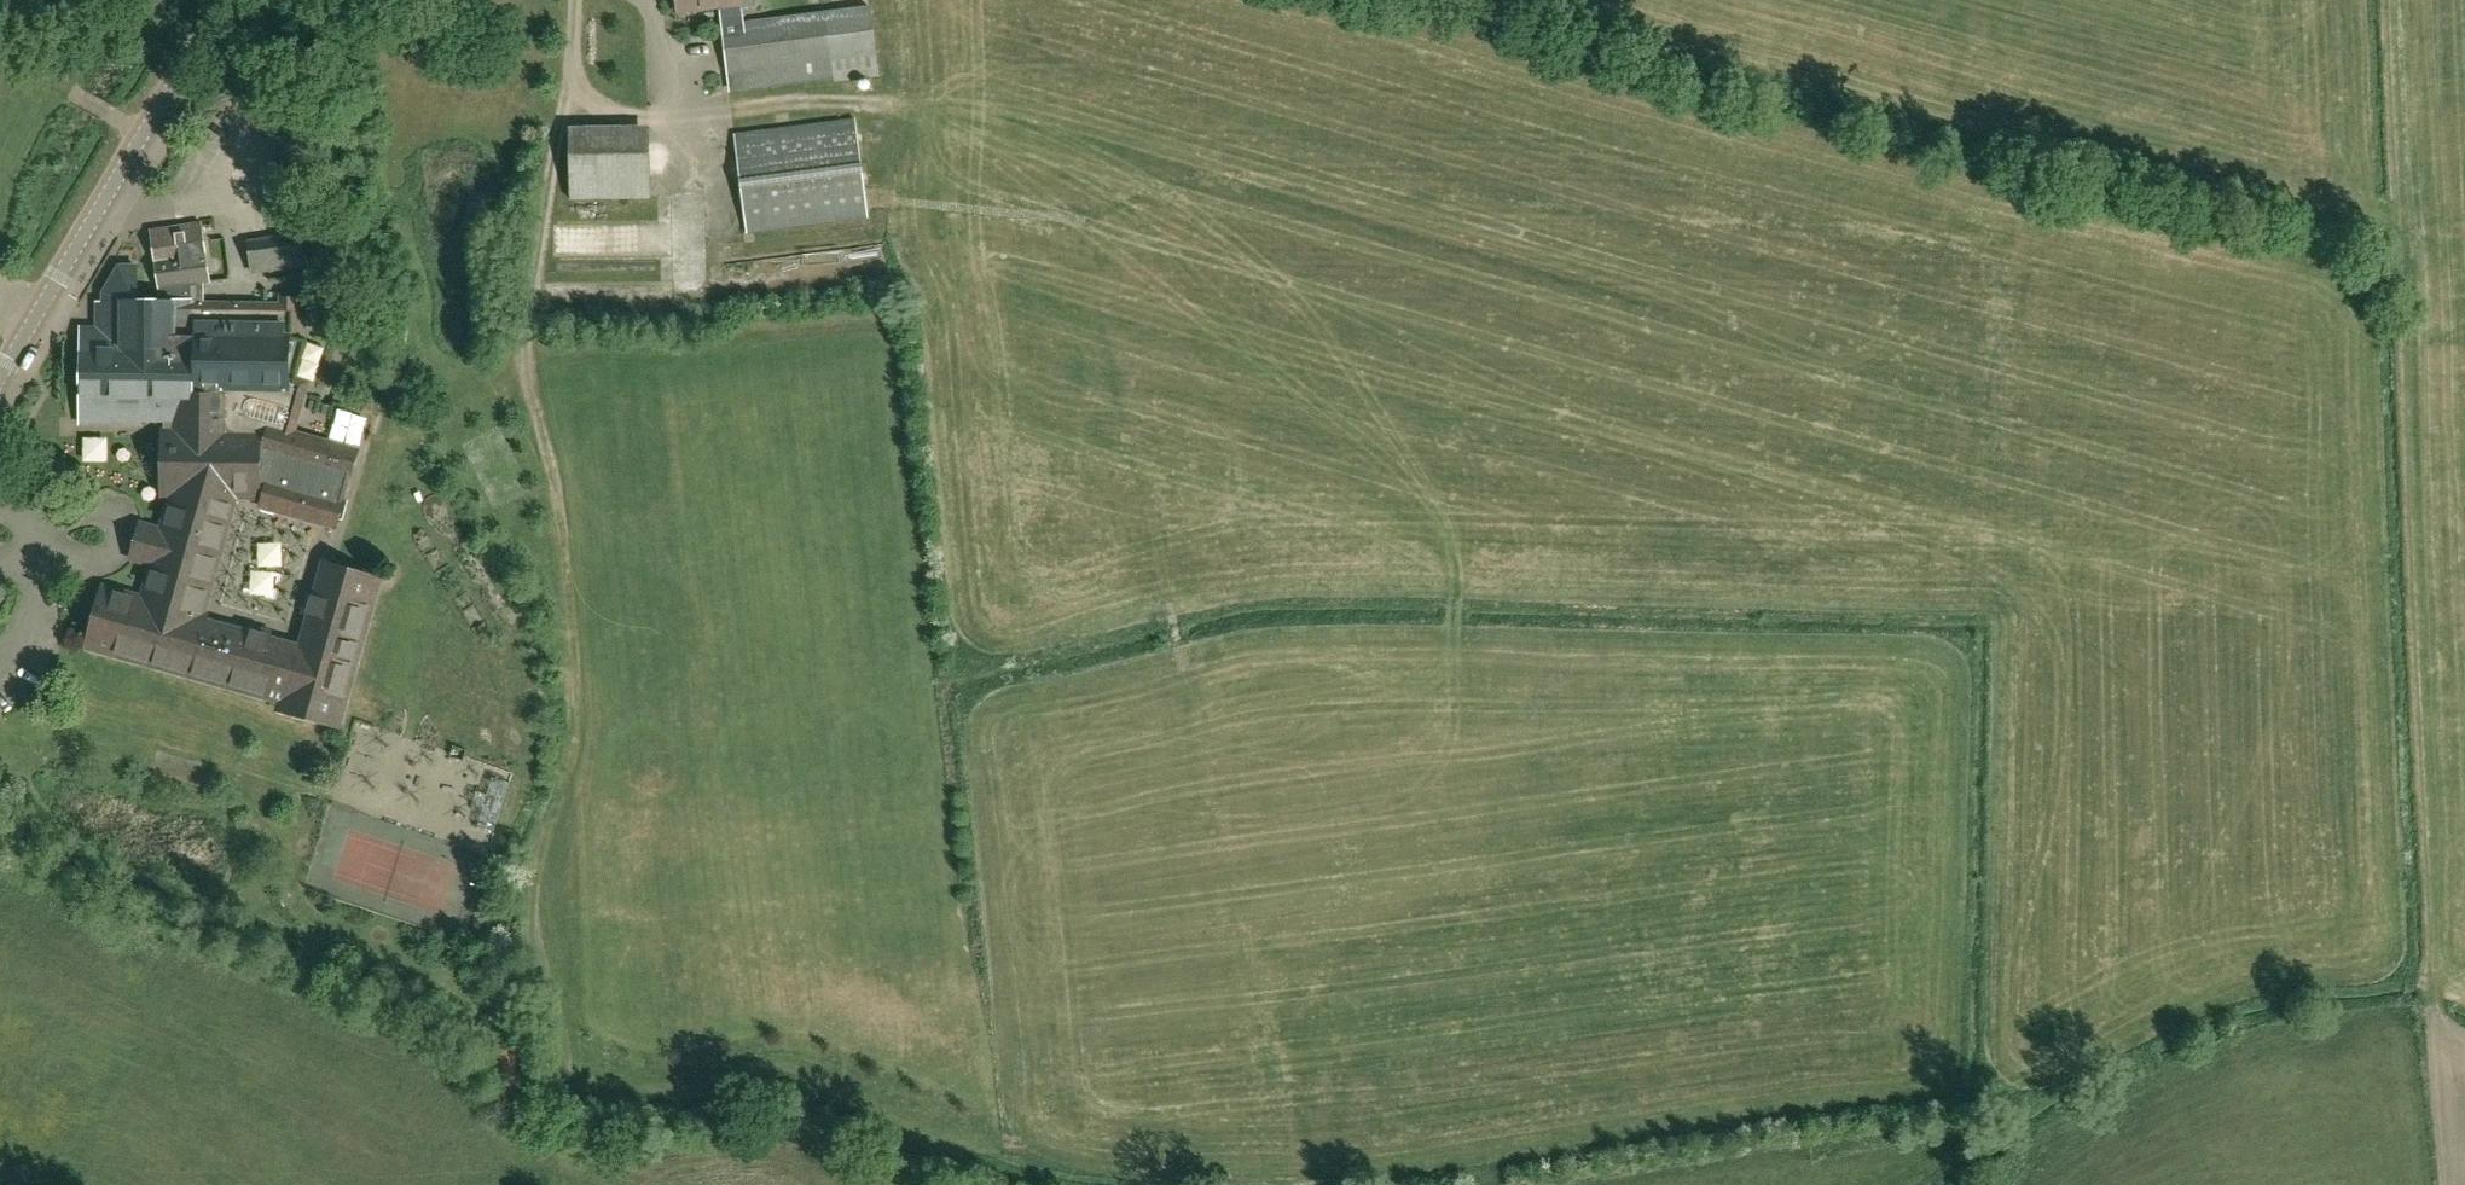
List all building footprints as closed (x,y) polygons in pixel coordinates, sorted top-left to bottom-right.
[(728,24),(722,25),(728,73),(875,55),(869,7),(743,23),(740,3),(741,3),(741,0),(677,0),(678,11),(726,5),(728,24)] [(855,119),(735,135),(748,231),(867,215),(855,119)] [(654,129),(571,128),(571,199),(653,199),(654,129)] [(334,525),(354,452),(290,434),(302,392),(290,388),(303,341),(293,338),(295,299),(280,299),(280,304),(233,304),(204,304),(203,284),(210,283),(201,224),(151,232),(162,301),(136,301),(136,277),(119,266),(104,292),(104,300),(99,301),(99,330),(82,330),(81,417),(114,417),(114,423),(135,423),(135,417),(178,418),(179,438),(164,438),(163,490),(178,490),(165,534),(145,528),(140,543),(137,557),(158,562),(148,605),(102,592),(88,642),(287,697),(283,710),(333,724),(374,578),(324,564),(301,647),(195,618),(232,490),(268,490),(263,506),(334,525)] [(301,235),(247,243),(251,272),(306,264),(301,235)] [(107,435),(82,437),(83,461),(109,459),(107,435)]
